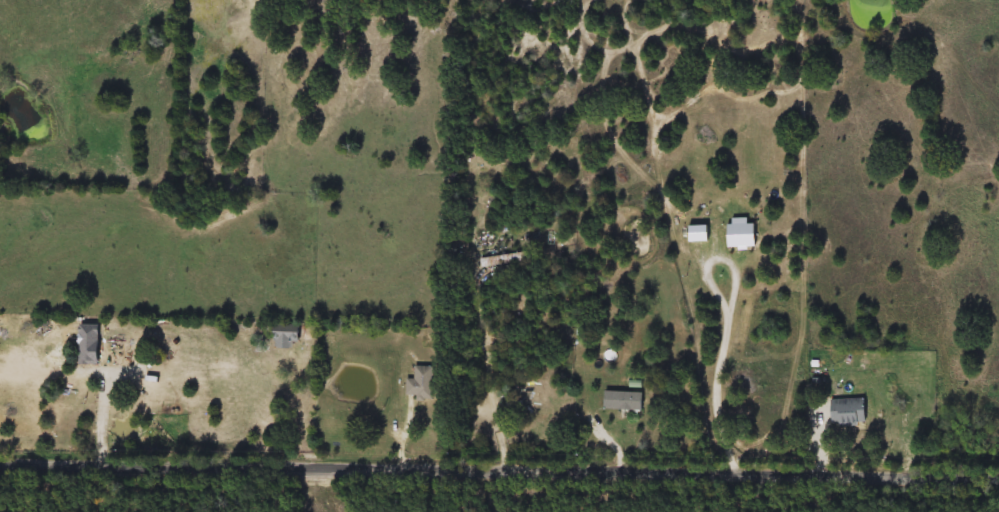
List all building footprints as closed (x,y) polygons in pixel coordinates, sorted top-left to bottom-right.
[(433,366),(433,398),(406,398),(406,378),(415,378),(415,366),(433,366)] [(606,409),(606,392),(644,392),(644,409),(606,409)] [(831,399),(866,398),(866,424),(832,424),(831,399)]
